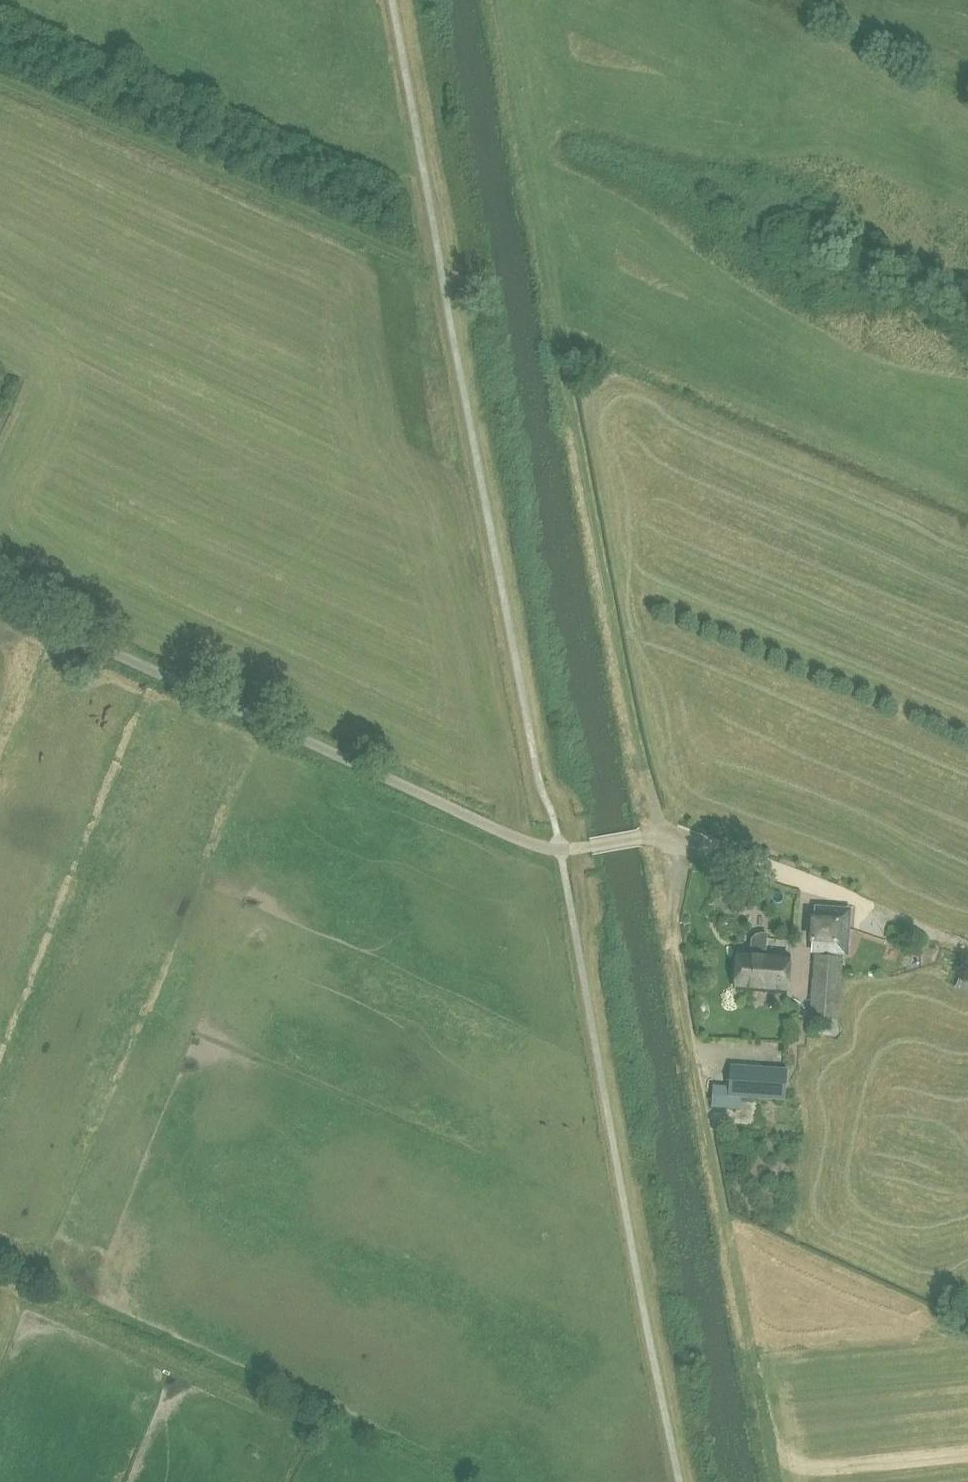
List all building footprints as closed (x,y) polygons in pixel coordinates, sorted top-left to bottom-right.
[(815,907),(812,951),(846,953),(849,909),(815,907)] [(740,951),(737,989),(786,993),(789,955),(766,953),(767,938),(768,934),(762,933),(761,933),(760,933),(759,934),(758,934),(757,934),(756,935),(755,935),(755,936),(754,936),(754,937),(753,937),(753,938),(752,938),(752,939),(752,940),(751,940),(751,941),(750,952),(740,951)] [(814,955),(810,1018),(838,1020),(843,957),(814,955)] [(957,987),(967,992),(967,974),(963,972),(957,987)] [(732,1065),(730,1096),(785,1099),(787,1069),(732,1065)]
